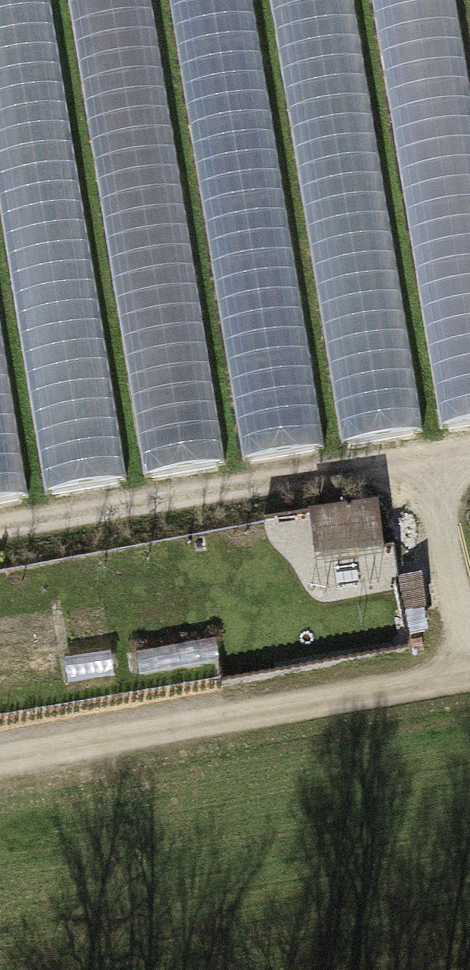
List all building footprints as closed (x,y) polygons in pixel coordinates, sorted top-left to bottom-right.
[(45,494),(126,481),(50,0),(0,0),(0,209),(45,494)] [(144,477),(225,464),(152,0),(68,0),(144,477)] [(244,461),(324,448),(252,0),(169,0),(244,461)] [(343,445),(424,432),(354,0),(271,0),(343,445)] [(441,429),(469,424),(469,91),(455,0),(372,0),(441,429)] [(27,497),(0,327),(0,501),(27,497)] [(377,503),(307,511),(312,558),(383,550),(377,503)] [(422,575),(398,578),(402,612),(426,609),(422,575)]
